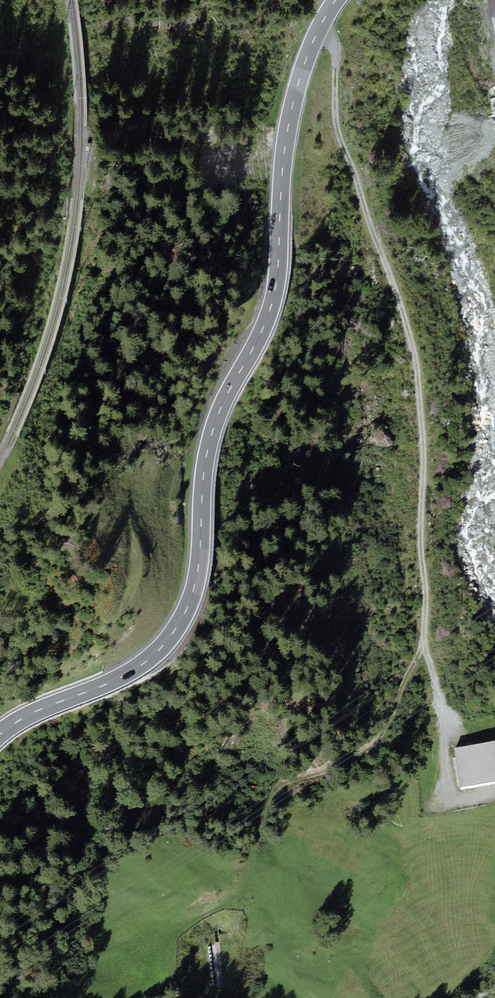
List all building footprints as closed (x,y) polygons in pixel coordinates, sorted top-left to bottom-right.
[(455,749),(461,787),(494,781),(494,743),(455,749)]
